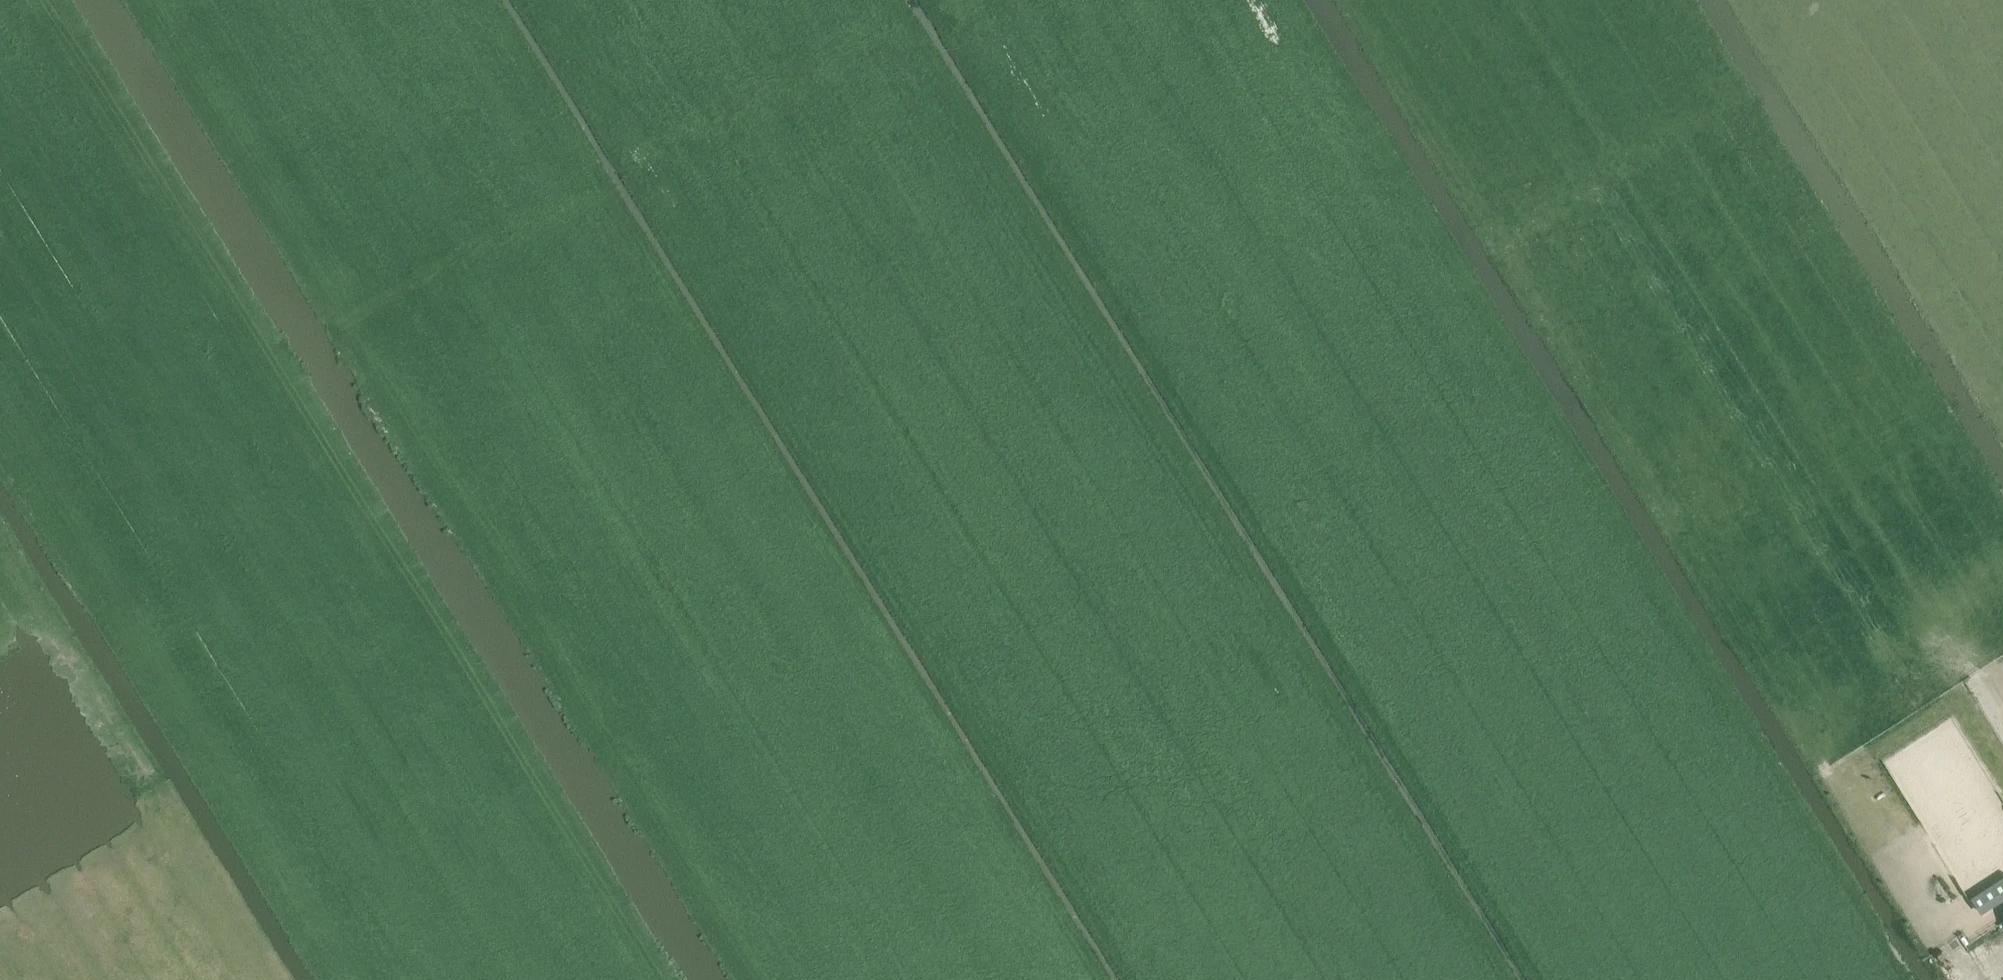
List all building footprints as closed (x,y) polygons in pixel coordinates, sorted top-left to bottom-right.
[(1969,970),(1956,979),(1977,979),(1969,970)]
